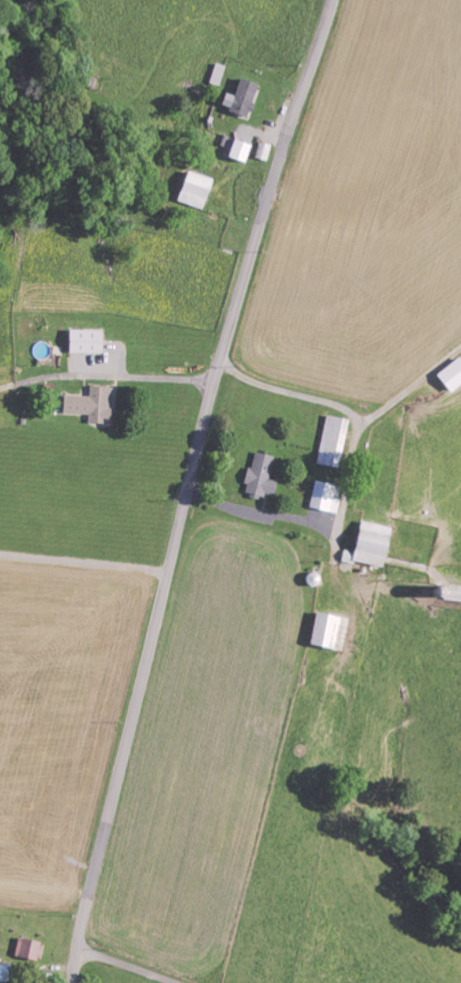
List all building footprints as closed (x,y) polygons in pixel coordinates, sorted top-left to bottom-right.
[(247,116),(256,83),(237,78),(233,95),(223,93),(219,109),(247,116)] [(244,163),(250,145),(232,139),(227,157),(244,163)] [(266,161),(269,145),(257,142),(254,159),(266,161)] [(175,201),(200,210),(210,179),(184,171),(175,201)] [(100,330),(67,330),(67,353),(100,353),(100,330)] [(460,384),(460,361),(459,358),(435,373),(446,393),(460,384)] [(109,424),(110,387),(87,386),(87,397),(62,396),(61,414),(86,415),(86,423),(109,424)] [(346,420),(324,416),(315,465),(337,468),(346,420)] [(273,457),(252,452),(244,484),(246,485),(244,492),(271,499),(276,482),(267,479),(273,457)] [(337,487),(314,481),(307,508),(336,515),(340,500),(334,499),(337,487)] [(389,528),(358,521),(351,553),(342,551),(340,560),(380,569),(389,528)] [(460,603),(460,587),(443,586),(443,602),(460,603)] [(340,652),(347,619),(314,612),(307,645),(340,652)] [(38,963),(43,945),(16,939),(12,957),(38,963)] [(10,982),(10,964),(0,965),(0,982),(10,982)]
